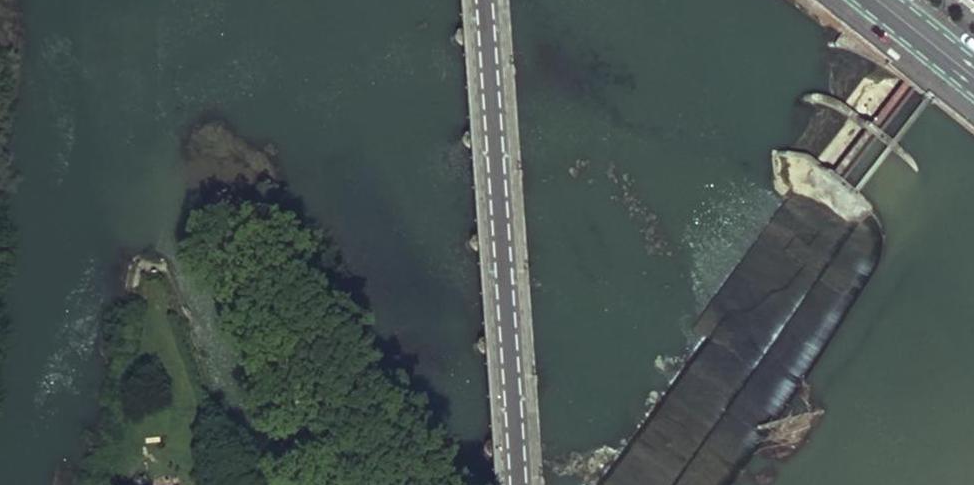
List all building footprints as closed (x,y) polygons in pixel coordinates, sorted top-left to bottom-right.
[(973,12),(973,0),(959,0),(973,12)]
